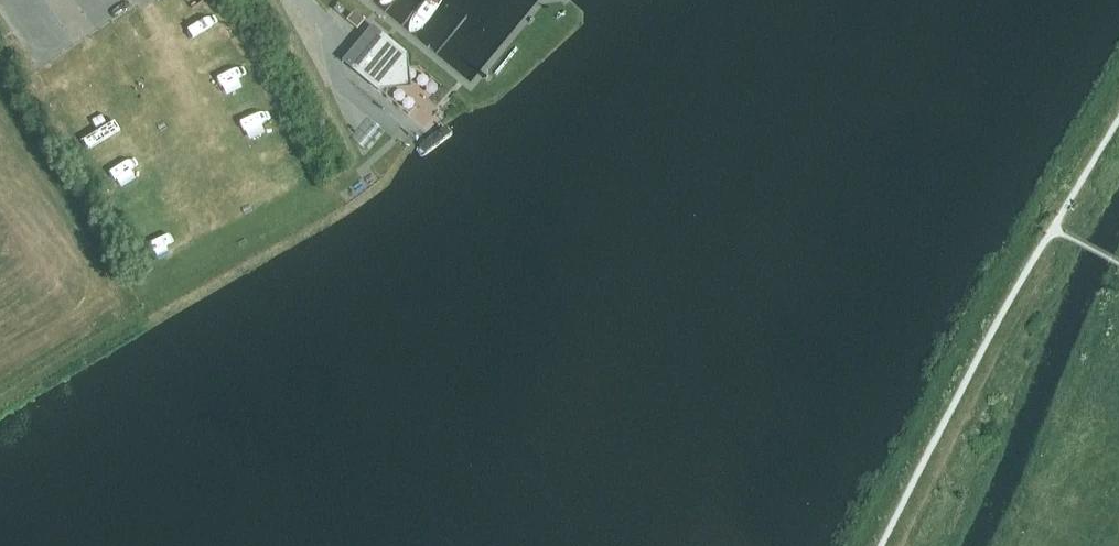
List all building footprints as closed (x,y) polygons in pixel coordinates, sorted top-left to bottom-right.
[(135,7),(131,0),(84,0),(101,28),(135,7)] [(346,21),(357,30),(364,21),(354,13),(346,21)] [(407,57),(373,29),(346,62),(345,63),(379,91),(395,72),(408,70),(407,57)]
